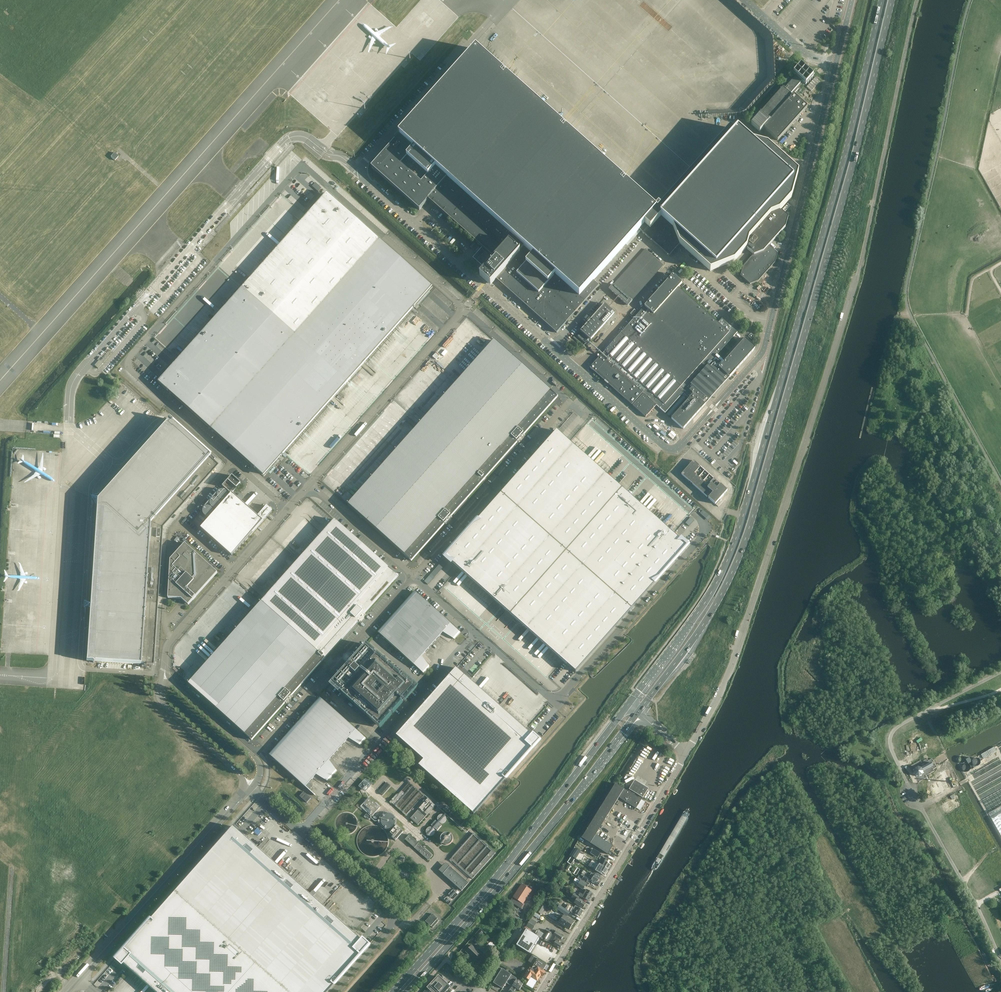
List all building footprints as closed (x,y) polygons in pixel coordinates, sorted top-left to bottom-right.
[(476,49),(371,167),(419,210),(428,200),(482,247),(473,258),(485,269),(480,275),(490,285),(496,279),(556,333),(599,285),(593,280),(639,230),(640,230),(657,210),(476,49)] [(792,96),(790,94),(802,82),(806,85),(814,76),(800,63),(792,73),(796,77),(792,81),(784,89),(783,88),(782,89),(781,89),(780,90),(761,112),(760,112),(760,113),(751,124),(760,132),(763,128),(778,141),(807,107),(793,95),(792,96)] [(807,87),(811,91),(820,81),(815,77),(807,87)] [(791,198),(796,181),(798,173),(785,161),(767,145),(750,140),(748,138),(743,135),(740,132),(737,129),(734,132),(730,129),(683,181),(672,193),(657,210),(640,230),(643,233),(646,235),(649,238),(650,239),(669,256),(680,244),(710,271),(717,268),(735,261),(746,248),(747,249),(751,253),(753,255),(743,267),(740,276),(745,280),(750,284),(752,283),(759,281),(761,278),(775,262),(777,253),(776,252),(769,246),(774,240),(785,227),(788,218),(785,215),(781,212),(780,212),(779,211),(791,198)] [(326,193),(159,383),(265,477),(432,287),(326,193)] [(663,265),(645,249),(609,289),(628,306),(663,265)] [(673,275),(590,368),(632,405),(642,393),(643,394),(633,406),(646,417),(656,405),(665,413),(683,393),(689,398),(671,418),(683,429),(755,348),(745,339),(725,362),(717,355),(737,332),(722,319),(718,323),(678,287),(682,283),(673,275)] [(590,340),(600,330),(615,313),(604,304),(580,331),(590,340)] [(588,342),(579,334),(577,337),(585,344),(588,342)] [(574,336),(573,338),(585,348),(586,347),(574,336)] [(454,385),(349,505),(412,561),(520,438),(557,397),(494,341),(457,382),(454,379),(451,382),(454,385)] [(218,465),(167,420),(97,500),(86,661),(153,665),(162,527),(218,465)] [(614,481),(557,431),(500,495),(630,610),(686,548),(679,542),(681,541),(672,533),(630,496),(614,481)] [(727,491),(716,481),(717,479),(700,464),(699,465),(693,461),(682,474),(715,504),(727,491)] [(232,493),(241,483),(232,476),(223,486),(232,493)] [(258,516),(232,493),(201,528),(232,556),(272,511),(268,507),(268,506),(267,506),(258,516)] [(630,610),(500,495),(447,555),(453,560),(452,562),(502,607),(519,622),(576,672),(630,610)] [(335,520),(263,601),(326,657),(398,576),(335,520)] [(185,544),(171,560),(168,598),(182,599),(188,605),(217,572),(185,544)] [(414,592),(377,633),(378,634),(414,666),(424,674),(430,667),(429,667),(422,657),(443,634),(452,639),(455,640),(460,634),(414,592)] [(263,601),(189,684),(252,741),(326,657),(263,601)] [(403,677),(401,675),(367,646),(367,645),(330,686),(339,694),(340,692),(377,725),(380,728),(404,701),(406,702),(418,688),(407,678),(404,676),(403,677)] [(531,735),(457,668),(396,735),(423,760),(420,764),(474,814),(541,741),(533,733),(531,735)] [(322,700),(319,697),(269,755),(272,757),(305,787),(315,795),(316,795),(306,786),(316,775),(328,781),(337,771),(329,760),(348,738),(359,745),(360,745),(366,739),(356,730),(322,700)] [(922,775),(923,771),(933,766),(931,762),(921,768),(918,767),(914,769),(913,773),(915,776),(919,777),(922,775)] [(945,787),(957,783),(952,770),(940,774),(945,787)] [(643,798),(649,788),(635,780),(629,789),(643,798)] [(935,794),(944,790),(940,781),(931,785),(935,794)] [(391,786),(386,783),(379,791),(383,795),(391,786)] [(409,783),(392,803),(407,816),(424,796),(409,783)] [(615,784),(607,797),(616,803),(619,798),(636,808),(642,800),(615,784)] [(300,796),(307,803),(311,798),(304,791),(300,796)] [(607,797),(599,811),(607,816),(616,803),(607,797)] [(364,803),(361,806),(372,816),(380,807),(369,798),(364,803)] [(428,799),(411,818),(418,825),(435,806),(428,799)] [(599,811),(590,825),(599,830),(607,816),(599,811)] [(396,825),(396,823),(396,821),(396,819),(395,817),(394,815),(392,814),(390,813),(388,813),(386,813),(384,814),(382,815),(381,817),(380,819),(380,821),(380,823),(381,825),(382,827),(383,828),(385,829),(387,830),(389,830),(391,829),(393,828),(395,826),(396,825)] [(992,820),(1000,835),(1000,814),(992,820)] [(446,821),(446,819),(446,818),(445,817),(444,816),(443,815),(441,815),(440,816),(439,816),(438,818),(438,819),(438,820),(438,822),(439,823),(440,823),(442,824),(443,823),(444,823),(445,822),(446,821)] [(435,820),(431,825),(437,831),(442,826),(435,820)] [(397,825),(390,833),(393,836),(392,837),(396,840),(403,831),(397,825)] [(582,838),(591,844),(608,854),(613,846),(596,835),(599,830),(590,825),(582,838)] [(175,893),(287,991),(328,991),(367,948),(361,942),(362,941),(233,827),(175,893)] [(434,834),(435,833),(435,831),(434,830),(433,829),(432,828),(430,828),(429,828),(428,828),(427,830),(426,831),(426,832),(426,834),(427,835),(428,836),(429,837),(431,837),(432,836),(434,835),(434,834)] [(405,840),(428,860),(432,855),(410,835),(405,840)] [(452,842),(452,841),(452,840),(452,839),(451,838),(450,837),(449,836),(448,836),(447,835),(446,835),(444,835),(443,836),(442,837),(441,837),(441,838),(440,840),(440,841),(440,842),(441,843),(441,844),(442,845),(443,846),(444,847),(445,847),(447,847),(448,847),(449,846),(450,846),(451,845),(451,844),(452,842)] [(452,860),(473,879),(496,854),(474,835),(452,860)] [(571,856),(576,859),(579,854),(580,851),(575,848),(571,856)] [(600,855),(598,857),(602,859),(600,864),(601,865),(602,865),(609,869),(611,865),(607,862),(609,860),(606,858),(600,855)] [(439,871),(462,891),(468,883),(446,863),(439,871)] [(600,864),(595,871),(603,875),(604,873),(606,874),(609,869),(602,865),(601,865),(600,864)] [(602,879),(595,875),(590,872),(589,875),(593,877),(591,880),(584,876),(582,879),(581,879),(580,881),(588,885),(589,884),(590,884),(591,882),(598,886),(602,879)] [(583,890),(586,884),(580,881),(577,886),(583,890)] [(513,897),(524,903),(532,889),(522,883),(513,897)] [(580,893),(578,896),(582,897),(589,901),(593,894),(586,890),(583,895),(580,893)] [(175,893),(119,956),(125,962),(124,963),(156,991),(287,991),(175,893)] [(583,909),(586,903),(579,899),(580,897),(574,893),(571,897),(576,900),(574,903),(583,909)] [(519,907),(522,902),(513,897),(510,902),(519,907)] [(540,902),(535,911),(541,914),(546,906),(540,902)] [(567,904),(566,905),(563,903),(562,907),(559,905),(556,910),(567,917),(570,912),(579,917),(583,910),(575,905),(574,908),(567,904)] [(432,914),(425,921),(433,928),(439,920),(432,914)] [(564,915),(559,923),(569,929),(574,922),(564,915)] [(531,919),(526,927),(532,930),(536,922),(531,919)] [(526,929),(516,945),(529,953),(539,937),(536,935),(526,929)] [(477,939),(483,933),(480,930),(474,936),(477,939)] [(539,931),(536,935),(539,937),(541,939),(547,942),(548,941),(551,943),(551,944),(553,945),(560,949),(562,944),(559,942),(561,940),(563,936),(556,931),(555,931),(553,930),(551,932),(547,930),(546,931),(544,934),(539,931)] [(472,945),(466,951),(475,960),(480,954),(472,945)] [(528,961),(533,964),(537,967),(537,966),(544,970),(547,964),(537,958),(532,955),(528,961)] [(530,967),(524,977),(529,980),(526,984),(533,989),(538,981),(541,975),(543,977),(546,972),(544,970),(537,966),(537,967),(536,968),(533,966),(532,969),(530,967)] [(503,989),(506,983),(512,975),(502,969),(493,983),(503,989)] [(511,975),(512,975),(506,983),(510,985),(512,986),(510,990),(514,991),(516,989),(519,990),(523,984),(517,980),(517,979),(517,978),(511,975)] [(438,976),(428,987),(429,988),(426,991),(425,990),(423,991),(450,991),(452,990),(452,989),(451,990),(448,987),(449,987),(438,976)]
